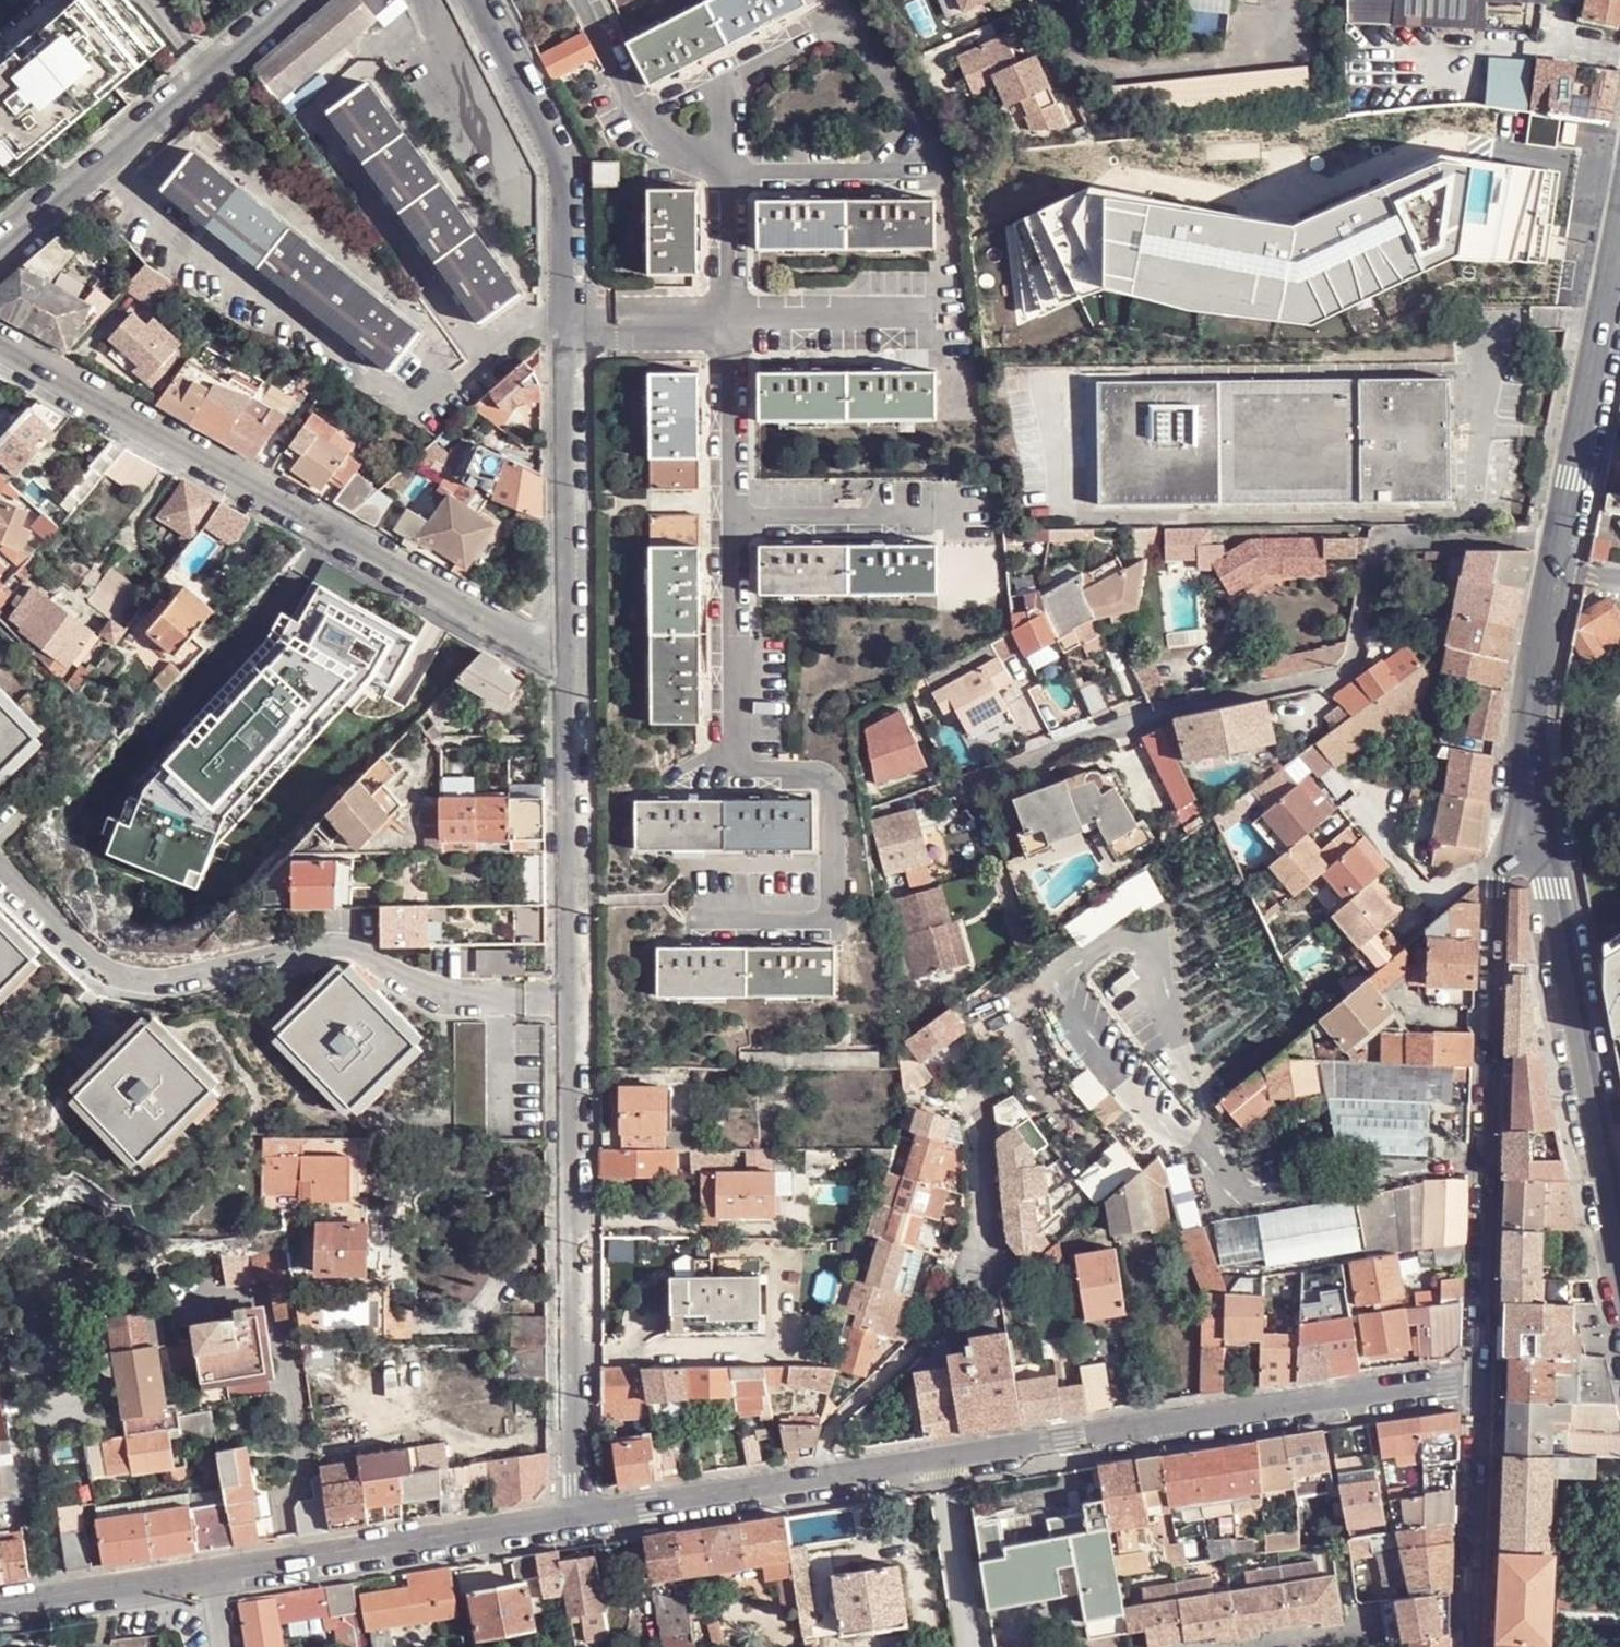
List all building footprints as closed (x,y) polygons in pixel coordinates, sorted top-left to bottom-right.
[(23,125),(32,134),(37,128),(45,137),(160,38),(127,0),(99,0),(77,19),(67,9),(51,22),(59,33),(18,68),(9,58),(0,67),(0,146),(23,125)] [(67,9),(77,19),(99,0),(77,0),(67,9)] [(254,69),(278,99),(313,68),(395,0),(336,0),(254,69)] [(617,10),(635,0),(612,0),(617,10)] [(809,6),(806,0),(711,0),(628,42),(651,87),(809,6)] [(965,12),(992,0),(959,0),(965,12)] [(1347,22),(1425,27),(1426,0),(1348,0),(1347,22)] [(1425,27),(1484,30),(1486,0),(1426,0),(1425,27)] [(1619,25),(1619,0),(1586,0),(1582,18),(1619,25)] [(49,21),(8,55),(9,58),(18,68),(59,33),(51,22),(49,21)] [(587,33),(541,57),(553,78),(598,54),(587,33)] [(996,84),(1006,106),(1020,99),(1027,114),(1024,116),(1032,133),(1065,128),(1033,55),(1016,63),(1005,39),(958,59),(969,85),(992,75),(996,84)] [(1532,55),(1523,109),(1542,112),(1562,115),(1572,63),(1532,55)] [(1589,99),(1595,67),(1584,64),(1577,97),(1589,99)] [(1310,93),(1307,66),(1132,83),(1105,86),(1108,113),(1135,109),(1310,93)] [(1567,116),(1611,124),(1619,73),(1619,72),(1595,67),(1589,99),(1577,97),(1570,97),(1567,116)] [(996,84),(992,75),(969,85),(973,95),(996,84)] [(478,283),(473,287),(459,296),(463,300),(479,323),(519,295),(367,83),(329,110),(348,137),(362,128),(366,125),(372,134),(368,137),(354,147),(357,151),(383,187),(397,177),(401,174),(408,183),(403,187),(389,197),(392,201),(418,238),(432,228),(437,225),(443,234),(438,237),(425,246),(427,251),(453,287),(467,278),(471,274),(478,283)] [(362,128),(364,131),(368,137),(372,134),(366,125),(362,128)] [(362,128),(348,137),(351,142),(364,131),(362,128)] [(1012,198),(1013,205),(1094,181),(1296,228),(1444,156),(1552,175),(1544,222),(1520,218),(1516,244),(1456,235),(1304,309),(1100,261),(1021,283),(1022,289),(1100,277),(1312,323),(1453,250),(1547,264),(1563,171),(1444,150),(1297,221),(1095,175),(1012,198)] [(376,333),(372,337),(362,351),(367,354),(389,371),(418,333),(192,152),(162,190),(188,210),(197,198),(202,193),(210,200),(207,205),(196,217),(201,222),(235,249),(246,235),(249,231),(258,238),(255,242),(243,255),(248,259),(283,287),(294,274),(297,270),(306,277),(302,281),(292,293),(296,297),(354,343),(364,330),(368,326),(376,333)] [(1094,181),(1013,205),(1021,283),(1100,261),(1304,309),(1456,235),(1516,244),(1520,218),(1544,222),(1552,175),(1444,156),(1296,228),(1094,181)] [(594,161),(595,186),(620,186),(620,163),(594,161)] [(399,182),(403,187),(408,183),(401,174),(397,177),(399,182)] [(399,182),(397,177),(383,187),(386,191),(399,182)] [(649,274),(698,273),(698,189),(649,189),(649,274)] [(197,198),(202,201),(207,205),(210,200),(202,193),(197,198)] [(197,198),(188,210),(192,214),(202,201),(197,198)] [(936,249),(936,200),(758,200),(758,248),(936,249)] [(434,232),(438,237),(443,234),(437,225),(432,228),(434,232)] [(434,232),(432,228),(418,238),(422,242),(434,232)] [(250,239),(255,242),(258,238),(249,231),(246,235),(250,239)] [(250,239),(246,235),(235,249),(240,252),(250,239)] [(66,353),(101,313),(82,303),(50,284),(73,257),(77,252),(58,236),(0,285),(0,315),(66,353)] [(125,285),(153,304),(173,275),(144,256),(125,285)] [(50,284),(82,303),(101,281),(73,257),(50,284)] [(298,277),(302,281),(306,277),(297,270),(294,274),(298,277)] [(298,277),(294,274),(283,287),(288,290),(298,277)] [(470,282),(473,287),(478,283),(471,274),(467,278),(470,282)] [(470,282),(467,278),(453,287),(457,292),(470,282)] [(115,346),(139,368),(150,378),(173,353),(146,328),(131,314),(108,339),(115,346)] [(150,378),(139,368),(135,373),(153,391),(184,360),(177,352),(183,346),(155,320),(146,328),(173,353),(150,378)] [(369,335),(372,337),(376,333),(368,326),(364,330),(369,335)] [(369,335),(364,330),(354,343),(358,347),(369,335)] [(178,376),(210,395),(220,381),(189,362),(178,376)] [(524,362),(473,408),(499,429),(511,415),(513,410),(524,398),(540,399),(540,381),(524,362)] [(228,384),(252,398),(264,381),(245,370),(242,369),(237,371),(232,379),(228,384)] [(759,421),(937,419),(936,371),(759,372),(759,421)] [(650,488),(700,487),(698,372),(650,372),(650,488)] [(220,381),(228,384),(232,379),(224,375),(220,381)] [(174,414),(190,424),(210,395),(178,376),(157,405),(174,414)] [(206,433),(220,442),(252,398),(228,384),(220,381),(210,395),(190,424),(206,433)] [(252,398),(277,412),(289,396),(264,381),(252,398)] [(1450,504),(1449,381),(1097,384),(1097,388),(1059,388),(1060,482),(1097,481),(1097,507),(1450,504)] [(236,451),(252,459),(283,415),(277,412),(252,398),(220,442),(236,451)] [(38,400),(0,440),(0,463),(15,477),(69,417),(38,400)] [(511,415),(499,429),(515,442),(528,419),(513,410),(511,415)] [(350,515),(376,493),(355,475),(342,464),(345,457),(316,435),(324,425),(313,416),(290,446),(302,454),(292,468),(322,490),(327,482),(331,478),(342,488),(338,491),(329,504),(350,515)] [(345,457),(347,455),(353,446),(324,425),(316,435),(345,457)] [(450,483),(466,446),(450,439),(438,454),(436,458),(431,471),(443,481),(444,480),(450,483)] [(67,495),(77,504),(101,474),(122,448),(109,441),(98,454),(101,456),(91,467),(83,475),(82,474),(72,485),(73,487),(67,495)] [(517,509),(541,518),(540,495),(540,474),(505,459),(468,442),(466,446),(450,483),(458,486),(473,492),(475,487),(480,490),(494,496),(495,496),(494,501),(517,509)] [(138,458),(122,448),(101,474),(124,488),(129,481),(141,488),(156,467),(138,458)] [(425,467),(431,471),(436,458),(425,449),(414,459),(425,467)] [(342,464),(355,475),(361,467),(347,455),(345,457),(342,464)] [(327,482),(338,491),(342,488),(331,478),(327,482)] [(449,497),(450,498),(458,486),(450,483),(444,480),(443,481),(439,487),(449,495),(449,497)] [(217,502),(182,482),(155,518),(182,535),(189,540),(196,529),(217,502)] [(4,483),(2,493),(20,497),(14,492),(4,483)] [(466,509),(480,490),(475,487),(473,492),(458,486),(450,498),(450,499),(465,510),(466,509)] [(395,541),(427,559),(435,549),(438,550),(465,510),(450,499),(450,498),(449,497),(449,495),(439,487),(431,498),(441,505),(442,505),(429,524),(406,511),(393,530),(399,535),(395,541)] [(350,515),(373,529),(390,501),(376,493),(350,515)] [(1606,512),(1619,513),(1619,494),(1608,493),(1606,512)] [(58,505),(68,514),(77,504),(67,495),(58,505)] [(17,551),(19,551),(26,532),(17,528),(23,512),(0,502),(0,543),(17,551)] [(247,519),(217,502),(196,529),(222,545),(236,541),(247,519)] [(427,559),(458,578),(464,568),(494,528),(466,509),(465,510),(438,550),(435,549),(427,559)] [(541,534),(541,518),(517,509),(513,523),(541,534)] [(1610,513),(1598,511),(1597,515),(1595,520),(1592,537),(1609,540),(1610,528),(1607,528),(1610,513)] [(29,528),(43,542),(56,529),(41,515),(29,528)] [(702,723),(700,515),(651,515),(652,723),(702,723)] [(1213,562),(1223,555),(1223,542),(1210,543),(1210,528),(1165,528),(1166,565),(1215,564),(1213,562)] [(1147,559),(1147,529),(1138,529),(1136,554),(1140,563),(1125,571),(1086,592),(1096,619),(1139,606),(1147,559)] [(189,540),(182,535),(162,561),(169,566),(189,540)] [(1592,537),(1588,556),(1606,559),(1609,541),(1609,540),(1592,537)] [(1357,557),(1356,538),(1251,539),(1223,555),(1213,562),(1215,564),(1230,592),(1270,571),(1284,571),(1285,575),(1327,574),(1327,558),(1357,557)] [(1366,557),(1370,538),(1356,538),(1357,557),(1366,557)] [(937,593),(938,543),(760,546),(761,594),(937,593)] [(1449,550),(1426,551),(1426,559),(1449,559),(1449,550)] [(19,551),(17,551),(8,561),(16,569),(27,558),(28,556),(19,551)] [(1467,551),(1453,613),(1515,628),(1523,589),(1532,551),(1467,551)] [(16,569),(15,570),(24,579),(35,566),(27,558),(16,569)] [(1084,592),(1086,592),(1125,571),(1118,560),(1084,576),(1084,592)] [(345,575),(324,563),(314,582),(333,593),(332,594),(321,587),(300,623),(292,619),(277,647),(143,784),(131,823),(120,819),(109,854),(186,878),(191,862),(203,866),(221,808),(291,737),(299,746),(373,676),(392,686),(417,642),(346,602),(357,582),(345,575)] [(15,570),(1,584),(10,592),(24,579),(15,570)] [(123,627),(147,596),(113,570),(89,600),(110,617),(123,627)] [(1030,621),(1084,592),(1084,576),(1084,573),(1041,597),(1040,591),(1025,596),(1029,611),(1030,621)] [(0,585),(0,603),(10,592),(1,584),(0,585)] [(18,629),(43,595),(34,587),(8,620),(18,629)] [(203,649),(210,640),(196,628),(211,612),(182,587),(144,630),(173,654),(189,637),(203,649)] [(1097,620),(1096,619),(1086,592),(1084,592),(1030,621),(1014,630),(1014,631),(1022,646),(1028,658),(1063,640),(1070,653),(1085,644),(1078,630),(1097,620)] [(36,643),(30,651),(56,676),(90,631),(43,595),(18,629),(36,643)] [(1013,614),(1029,611),(1025,596),(1011,597),(1013,614)] [(1572,637),(1587,660),(1619,639),(1619,616),(1609,598),(1575,619),(1572,637)] [(1014,630),(1030,621),(1029,611),(1013,614),(1014,630)] [(1453,613),(1446,645),(1508,659),(1511,644),(1515,628),(1453,613)] [(121,629),(123,627),(110,617),(99,630),(113,640),(121,629)] [(1085,644),(1103,636),(1097,620),(1078,630),(1085,644)] [(927,677),(933,689),(998,654),(1000,657),(1022,646),(1014,631),(943,669),(927,677)] [(1347,651),(1348,644),(1334,646),(1257,661),(1262,682),(1297,676),(1332,668),(1336,667),(1343,660),(1347,651)] [(1508,659),(1446,645),(1439,671),(1506,686),(1507,672),(1508,659)] [(1358,682),(1337,697),(1342,703),(1352,715),(1420,665),(1405,646),(1383,663),(1358,682)] [(499,663),(482,653),(475,659),(457,678),(503,705),(516,682),(495,671),(499,663)] [(1012,681),(1000,657),(998,654),(933,689),(945,712),(956,706),(960,713),(968,729),(1009,707),(998,689),(1012,681)] [(1138,676),(1144,690),(1158,684),(1148,659),(1133,665),(1138,676)] [(152,680),(163,690),(180,672),(170,662),(152,680)] [(73,694),(89,673),(84,668),(77,664),(62,683),(73,694)] [(89,673),(93,667),(88,664),(84,668),(89,673)] [(1352,715),(1329,732),(1317,741),(1329,758),(1335,766),(1374,736),(1406,712),(1436,688),(1420,665),(1352,715)] [(1503,703),(1505,691),(1477,685),(1469,736),(1497,742),(1498,742),(1503,703)] [(39,744),(33,736),(39,729),(0,690),(0,784),(39,744)] [(1113,706),(1108,690),(1090,697),(1096,713),(1113,706)] [(444,691),(430,706),(445,716),(455,701),(444,691)] [(1177,764),(1186,762),(1274,743),(1265,698),(1176,718),(1177,721),(1161,728),(1177,764)] [(928,760),(904,702),(863,718),(873,782),(887,777),(928,760)] [(949,718),(960,713),(956,706),(945,712),(949,718)] [(1406,712),(1374,736),(1383,748),(1414,724),(1406,712)] [(431,725),(423,732),(429,739),(435,737),(440,737),(431,725)] [(1161,728),(1145,735),(1176,806),(1177,814),(1187,836),(1204,823),(1199,810),(1186,785),(1177,764),(1161,728)] [(472,747),(473,761),(489,761),(489,747),(472,747)] [(1453,761),(1455,750),(1452,749),(1443,747),(1437,758),(1453,761)] [(1491,778),(1494,756),(1455,750),(1453,761),(1450,781),(1448,792),(1487,800),(1491,778)] [(1353,757),(1350,772),(1366,776),(1369,761),(1353,757)] [(379,760),(313,827),(328,841),(339,830),(353,847),(355,848),(359,848),(401,805),(382,784),(392,772),(379,760)] [(1256,794),(1286,768),(1284,765),(1252,788),(1256,794)] [(1308,773),(1298,781),(1286,768),(1256,794),(1266,808),(1261,812),(1288,845),(1266,863),(1293,894),(1321,869),(1354,841),(1343,828),(1321,847),(1317,851),(1302,833),(1307,829),(1333,807),(1317,789),(1320,787),(1308,773)] [(1020,834),(1025,846),(1028,858),(1050,848),(1049,843),(1083,831),(1082,826),(1097,821),(1101,833),(1109,845),(1120,862),(1154,843),(1143,824),(1138,828),(1137,827),(1121,800),(1119,797),(1125,792),(1114,774),(1102,778),(1100,775),(1097,773),(1095,773),(1092,773),(1088,774),(1086,775),(1085,777),(1084,780),(1083,783),(1084,785),(1069,791),(1066,782),(1013,800),(1025,833),(1020,834)] [(1420,790),(1427,777),(1420,773),(1411,788),(1413,788),(1420,790)] [(1088,774),(1066,782),(1069,791),(1084,785),(1083,783),(1084,780),(1085,777),(1086,775),(1088,774)] [(1445,793),(1448,792),(1450,781),(1427,777),(1420,790),(1437,794),(1445,793)] [(507,798),(542,797),(542,786),(507,786),(507,798)] [(1484,827),(1487,800),(1448,792),(1445,793),(1434,841),(1438,843),(1434,859),(1454,863),(1471,849),(1481,852),(1484,827)] [(1229,805),(1214,816),(1221,832),(1238,818),(1237,816),(1249,806),(1242,796),(1229,805)] [(439,839),(439,853),(473,852),(474,839),(472,798),(438,797),(438,808),(438,828),(439,839)] [(521,853),(543,852),(543,839),(542,797),(507,798),(508,839),(508,851),(521,853)] [(501,852),(508,851),(508,839),(507,798),(472,798),(474,839),(473,852),(484,852),(484,839),(502,840),(501,852)] [(815,847),(814,798),(637,801),(637,850),(815,847)] [(416,827),(425,827),(438,828),(438,808),(419,808),(416,827)] [(913,810),(871,823),(885,876),(902,870),(905,881),(908,889),(932,882),(930,874),(913,810)] [(425,827),(424,839),(439,839),(438,828),(425,827)] [(1317,851),(1321,847),(1307,829),(1302,833),(1317,851)] [(1387,863),(1362,833),(1354,841),(1379,870),(1387,863)] [(424,839),(424,853),(439,853),(439,839),(424,839)] [(484,839),(484,852),(501,852),(502,840),(484,839)] [(1357,944),(1384,922),(1397,911),(1385,895),(1370,878),(1377,872),(1379,870),(1354,841),(1321,869),(1345,899),(1330,911),(1357,944)] [(1480,859),(1481,852),(1471,849),(1454,863),(1480,859)] [(517,905),(543,904),(543,878),(543,852),(521,853),(521,876),(521,884),(517,884),(517,905)] [(1026,860),(1024,853),(1007,860),(1015,883),(1021,881),(1017,870),(1016,866),(1019,862),(1026,860)] [(289,897),(289,908),(334,908),(334,861),(289,861),(289,877),(289,897)] [(199,881),(203,866),(191,862),(186,878),(199,881)] [(1163,897),(1150,869),(1131,880),(1073,922),(1085,939),(1141,900),(1143,907),(1163,897)] [(1370,878),(1385,895),(1391,890),(1377,872),(1370,878)] [(281,897),(289,897),(289,877),(287,876),(278,877),(272,882),(272,892),(274,894),(281,897)] [(949,923),(937,886),(889,900),(914,980),(956,966),(944,924),(949,923)] [(1478,900),(1478,887),(1476,887),(1450,910),(1429,927),(1429,938),(1428,939),(1426,962),(1427,982),(1426,988),(1427,993),(1435,993),(1436,984),(1475,986),(1478,900)] [(1509,960),(1510,961),(1528,960),(1528,888),(1513,888),(1509,960)] [(512,928),(513,943),(543,944),(543,924),(543,904),(517,905),(514,905),(515,917),(514,927),(512,928)] [(423,907),(379,908),(381,944),(424,944),(423,907)] [(41,967),(35,961),(41,954),(0,912),(0,1008),(41,967)] [(967,964),(955,921),(949,923),(944,924),(956,966),(967,964)] [(1358,957),(1390,930),(1384,922),(1357,944),(1351,950),(1358,957)] [(1372,975),(1406,947),(1390,930),(1358,957),(1372,975)] [(1600,950),(1600,979),(1610,1028),(1612,1027),(1617,1038),(1619,1036),(1619,938),(1600,950)] [(836,994),(836,944),(658,946),(659,996),(836,994)] [(1375,990),(1400,969),(1404,966),(1408,949),(1406,947),(1372,975),(1368,978),(1350,994),(1314,1023),(1313,1025),(1316,1033),(1330,1029),(1347,1050),(1393,1013),(1375,990)] [(477,951),(477,972),(522,973),(521,951),(477,951)] [(1528,960),(1510,961),(1509,985),(1527,984),(1528,972),(1528,960)] [(275,1040),(349,1113),(354,1108),(360,1114),(425,1047),(418,1042),(425,1036),(351,962),(344,969),(338,962),(275,1027),(281,1033),(275,1040)] [(1419,982),(1427,982),(1426,962),(1401,971),(1411,982),(1419,982)] [(1350,994),(1368,978),(1359,966),(1347,976),(1344,973),(1337,980),(1350,994)] [(1527,984),(1509,985),(1509,997),(1528,995),(1527,984)] [(1528,995),(1509,997),(1509,1027),(1534,1023),(1530,1008),(1528,995)] [(949,1009),(898,1046),(901,1067),(904,1089),(917,1086),(914,1066),(965,1029),(949,1009)] [(71,1105),(137,1170),(143,1164),(150,1170),(222,1098),(215,1091),(222,1083),(157,1020),(150,1026),(144,1020),(71,1092),(78,1098),(71,1105)] [(455,1138),(487,1138),(487,1023),(455,1023),(455,1138)] [(1540,1054),(1534,1023),(1509,1027),(1508,1041),(1507,1055),(1540,1054)] [(1314,1039),(1316,1033),(1313,1025),(1283,1051),(1289,1058),(1311,1059),(1315,1059),(1318,1059),(1314,1039)] [(1617,1038),(1612,1027),(1610,1028),(1619,1081),(1619,1044),(1617,1038)] [(1472,1067),(1473,1035),(1382,1031),(1381,1062),(1442,1065),(1454,1066),(1472,1067)] [(1327,1036),(1314,1039),(1318,1059),(1319,1060),(1333,1060),(1331,1047),(1327,1036)] [(1315,1088),(1311,1059),(1289,1058),(1283,1051),(1266,1064),(1221,1102),(1241,1125),(1272,1098),(1315,1092),(1315,1088)] [(801,1067),(879,1068),(879,1052),(740,1052),(740,1068),(788,1067),(801,1067)] [(1545,1073),(1540,1054),(1507,1055),(1508,1075),(1516,1075),(1545,1073)] [(1343,1089),(1345,1061),(1333,1060),(1319,1060),(1318,1059),(1315,1059),(1320,1088),(1343,1089)] [(1442,1065),(1381,1062),(1345,1061),(1343,1089),(1441,1093),(1442,1077),(1442,1065)] [(1453,1078),(1454,1066),(1442,1065),(1442,1077),(1446,1077),(1453,1078)] [(801,1067),(788,1067),(789,1084),(802,1084),(801,1067)] [(1124,1110),(1091,1068),(1073,1084),(1092,1106),(1108,1124),(1124,1110)] [(1557,1127),(1545,1073),(1516,1075),(1514,1121),(1514,1130),(1557,1127)] [(918,1097),(917,1086),(904,1089),(907,1104),(918,1097)] [(622,1089),(622,1150),(665,1150),(665,1132),(665,1088),(622,1089)] [(1431,1102),(1324,1097),(1340,1153),(1429,1157),(1431,1102)] [(945,1140),(951,1117),(908,1104),(907,1104),(901,1126),(919,1131),(945,1140)] [(1032,1154),(1048,1142),(1028,1116),(998,1138),(1008,1240),(1018,1252),(1040,1230),(1052,1219),(1050,1192),(1046,1192),(1043,1163),(1033,1164),(1032,1154)] [(959,1120),(951,1117),(945,1140),(965,1145),(959,1120)] [(1514,1130),(1514,1121),(1505,1122),(1505,1131),(1514,1130)] [(1514,1130),(1505,1131),(1504,1155),(1503,1179),(1508,1179),(1532,1180),(1545,1181),(1568,1182),(1557,1127),(1514,1130)] [(932,1184),(945,1140),(919,1131),(917,1139),(899,1133),(894,1149),(888,1170),(932,1184)] [(665,1132),(665,1150),(674,1149),(700,1149),(701,1132),(665,1132)] [(302,1154),(303,1138),(263,1138),(260,1206),(280,1206),(319,1203),(319,1196),(358,1197),(358,1154),(302,1154)] [(600,1149),(600,1176),(648,1176),(649,1186),(660,1186),(661,1182),(660,1176),(664,1175),(675,1176),(674,1151),(674,1149),(665,1150),(622,1150),(600,1149)] [(700,1149),(674,1149),(674,1151),(694,1151),(695,1171),(703,1172),(775,1171),(775,1149),(700,1149)] [(831,1149),(805,1149),(805,1173),(831,1173),(831,1149)] [(1114,1232),(1117,1231),(1151,1226),(1152,1234),(1169,1231),(1163,1186),(1169,1186),(1164,1165),(1159,1156),(1157,1158),(1109,1198),(1113,1230),(1114,1232)] [(1106,1159),(1077,1182),(1095,1204),(1122,1181),(1106,1159)] [(879,1201),(923,1214),(932,1184),(888,1170),(879,1201)] [(775,1215),(775,1171),(703,1172),(702,1216),(751,1215),(775,1215)] [(1465,1244),(1466,1178),(1426,1184),(1354,1195),(1362,1246),(1364,1261),(1396,1255),(1399,1255),(1423,1250),(1434,1249),(1465,1244)] [(1545,1181),(1532,1180),(1508,1179),(1508,1203),(1507,1227),(1542,1229),(1543,1222),(1545,1181)] [(923,1214),(935,1218),(944,1188),(932,1184),(923,1214)] [(1351,1195),(1210,1217),(1218,1271),(1359,1250),(1351,1195)] [(366,1197),(358,1197),(319,1196),(319,1203),(319,1207),(318,1222),(366,1223),(366,1197)] [(1081,1234),(1113,1230),(1109,1198),(1098,1208),(1078,1224),(1081,1234)] [(907,1244),(913,1246),(923,1214),(879,1201),(874,1216),(869,1232),(907,1244)] [(319,1207),(319,1203),(280,1206),(283,1226),(284,1225),(282,1207),(319,1207)] [(284,1225),(283,1226),(284,1232),(318,1233),(318,1222),(319,1207),(282,1207),(284,1225)] [(843,1227),(869,1232),(874,1216),(846,1211),(843,1227)] [(318,1222),(318,1233),(317,1268),(364,1269),(366,1223),(318,1222)] [(1081,1240),(1081,1234),(1078,1224),(1069,1233),(1058,1242),(1059,1247),(1081,1240)] [(283,1226),(259,1230),(258,1231),(221,1237),(223,1248),(225,1256),(231,1286),(273,1279),(272,1277),(291,1273),(284,1232),(283,1226)] [(1542,1229),(1507,1227),(1505,1253),(1505,1277),(1540,1279),(1540,1278),(1541,1267),(1542,1229)] [(1547,1229),(1542,1229),(1541,1267),(1555,1268),(1558,1268),(1560,1230),(1547,1229)] [(1040,1230),(1018,1252),(1029,1266),(1044,1254),(1053,1246),(1040,1230)] [(1220,1278),(1218,1271),(1203,1230),(1181,1236),(1205,1298),(1202,1395),(1222,1392),(1225,1339),(1226,1294),(1227,1293),(1220,1278)] [(857,1275),(895,1287),(907,1244),(869,1232),(868,1237),(857,1275)] [(1061,1262),(1059,1247),(1058,1242),(1053,1246),(1044,1254),(1047,1261),(1053,1264),(1061,1262)] [(929,1250),(948,1256),(951,1249),(931,1243),(929,1250)] [(1436,1265),(1464,1264),(1464,1254),(1465,1244),(1434,1249),(1436,1265)] [(1125,1312),(1116,1247),(1076,1253),(1085,1318),(1125,1312)] [(926,1259),(945,1264),(948,1256),(929,1250),(926,1259)] [(1364,1261),(1349,1262),(1358,1306),(1403,1299),(1396,1255),(1364,1261)] [(729,1330),(758,1329),(757,1275),(708,1277),(708,1259),(692,1260),(692,1277),(668,1277),(669,1332),(698,1331),(706,1331),(722,1330),(729,1330)] [(1342,1374),(1358,1372),(1350,1317),(1344,1286),(1332,1288),(1320,1290),(1319,1267),(1303,1270),(1303,1281),(1300,1321),(1300,1346),(1322,1343),(1327,1376),(1342,1374)] [(1558,1268),(1555,1268),(1555,1279),(1555,1280),(1563,1279),(1570,1280),(1583,1281),(1589,1280),(1589,1279),(1586,1268),(1558,1268)] [(1263,1281),(1303,1281),(1303,1270),(1263,1277),(1263,1281)] [(272,1277),(273,1279),(279,1318),(298,1315),(296,1308),(291,1273),(272,1277)] [(895,1287),(857,1275),(844,1321),(855,1324),(877,1331),(882,1332),(894,1336),(908,1291),(895,1287)] [(1261,1340),(1262,1333),(1263,1281),(1263,1277),(1238,1277),(1237,1278),(1238,1295),(1226,1294),(1225,1339),(1261,1340)] [(1441,1304),(1462,1301),(1464,1277),(1442,1280),(1441,1304)] [(1540,1279),(1505,1277),(1504,1291),(1503,1302),(1507,1303),(1507,1302),(1544,1302),(1545,1279),(1540,1278),(1540,1279)] [(1238,1295),(1237,1278),(1220,1278),(1227,1293),(1226,1294),(1238,1295)] [(1570,1304),(1570,1280),(1563,1279),(1555,1280),(1555,1279),(1553,1279),(1545,1279),(1544,1302),(1553,1302),(1556,1303),(1563,1303),(1570,1304)] [(1332,1288),(1344,1286),(1343,1280),(1330,1282),(1332,1288)] [(1583,1304),(1583,1281),(1570,1280),(1570,1304),(1577,1304),(1583,1304)] [(1285,1321),(1300,1321),(1303,1281),(1263,1281),(1262,1333),(1284,1331),(1285,1321)] [(1002,1289),(945,1337),(945,1340),(948,1354),(959,1432),(991,1428),(1023,1423),(1016,1383),(1014,1367),(1011,1343),(1002,1289)] [(1417,1308),(1436,1305),(1434,1294),(1414,1297),(1417,1308)] [(1461,1323),(1462,1301),(1441,1304),(1436,1305),(1417,1308),(1360,1315),(1366,1356),(1410,1350),(1406,1324),(1417,1323),(1420,1362),(1449,1358),(1461,1344),(1461,1323)] [(1507,1302),(1507,1303),(1506,1329),(1505,1355),(1512,1355),(1555,1356),(1555,1332),(1556,1303),(1553,1302),(1544,1302),(1507,1302)] [(1600,1316),(1598,1305),(1583,1304),(1582,1315),(1600,1316)] [(167,1342),(161,1306),(101,1316),(105,1350),(102,1353),(100,1356),(99,1362),(100,1366),(103,1369),(108,1372),(112,1372),(116,1370),(127,1433),(168,1427),(178,1425),(178,1414),(175,1402),(164,1404),(155,1343),(167,1342)] [(384,1308),(385,1342),(412,1343),(412,1309),(390,1309),(384,1308)] [(194,1324),(196,1344),(202,1383),(204,1388),(206,1388),(206,1382),(227,1379),(267,1372),(259,1314),(194,1324)] [(512,1344),(547,1345),(548,1325),(547,1317),(522,1317),(512,1318),(512,1344)] [(864,1373),(870,1352),(877,1331),(855,1324),(844,1321),(836,1343),(842,1345),(847,1347),(843,1366),(864,1373)] [(1277,1384),(1297,1382),(1300,1346),(1300,1321),(1285,1321),(1284,1331),(1262,1333),(1261,1340),(1260,1356),(1259,1387),(1277,1384)] [(911,1335),(896,1330),(894,1336),(896,1337),(907,1340),(911,1335)] [(891,1351),(896,1337),(894,1336),(882,1332),(877,1331),(870,1352),(885,1356),(891,1351)] [(1608,1357),(1604,1333),(1555,1332),(1555,1356),(1572,1357),(1578,1357),(1596,1357),(1607,1357),(1608,1357)] [(945,1340),(945,1337),(916,1361),(903,1373),(907,1377),(918,1375),(923,1406),(917,1415),(919,1431),(928,1438),(959,1432),(948,1354),(945,1340)] [(1297,1382),(1327,1376),(1322,1343),(1300,1346),(1297,1382)] [(196,1344),(167,1348),(172,1387),(202,1383),(196,1344)] [(1555,1356),(1512,1355),(1511,1378),(1510,1401),(1553,1402),(1554,1373),(1555,1356)] [(1249,1388),(1259,1387),(1260,1356),(1250,1356),(1249,1388)] [(1572,1357),(1555,1356),(1554,1373),(1570,1374),(1572,1357)] [(1578,1379),(1578,1357),(1572,1357),(1570,1374),(1554,1373),(1553,1402),(1571,1402),(1586,1403),(1596,1403),(1595,1398),(1576,1397),(1576,1379),(1578,1379)] [(1596,1380),(1596,1357),(1578,1357),(1578,1379),(1576,1379),(1576,1397),(1595,1398),(1596,1380)] [(1612,1377),(1607,1357),(1596,1357),(1596,1380),(1612,1377)] [(1086,1413),(1109,1410),(1103,1361),(1078,1364),(1081,1384),(1086,1413)] [(1041,1364),(1014,1367),(1016,1383),(1044,1378),(1041,1364)] [(756,1420),(772,1418),(766,1385),(763,1365),(730,1366),(737,1407),(738,1416),(755,1414),(756,1420)] [(788,1381),(829,1389),(835,1368),(789,1365),(763,1365),(766,1385),(787,1384),(788,1381)] [(713,1408),(737,1407),(730,1366),(681,1367),(687,1407),(692,1406),(689,1392),(713,1391),(713,1408)] [(687,1407),(681,1367),(644,1368),(650,1400),(652,1415),(688,1410),(687,1407)] [(650,1400),(644,1368),(601,1369),(601,1401),(601,1407),(613,1406),(613,1401),(650,1400)] [(1617,1403),(1612,1377),(1596,1380),(1595,1398),(1596,1403),(1617,1403)] [(1055,1418),(1086,1413),(1081,1384),(1046,1390),(1044,1378),(1016,1383),(1023,1423),(1055,1418)] [(227,1384),(227,1379),(206,1382),(206,1388),(204,1388),(206,1405),(209,1404),(230,1400),(227,1384)] [(652,1419),(652,1415),(650,1400),(613,1401),(613,1406),(601,1407),(600,1421),(630,1420),(652,1419)] [(1553,1402),(1510,1401),(1509,1427),(1507,1453),(1551,1455),(1552,1436),(1553,1421),(1553,1402)] [(1571,1402),(1553,1402),(1553,1421),(1570,1421),(1571,1402)] [(1585,1417),(1586,1403),(1571,1402),(1570,1421),(1585,1417)] [(1617,1403),(1596,1403),(1586,1403),(1585,1417),(1619,1417),(1619,1418),(1619,1416),(1617,1404),(1617,1403)] [(178,1414),(178,1425),(180,1434),(182,1442),(215,1437),(210,1409),(207,1410),(178,1414)] [(780,1419),(781,1424),(821,1418),(824,1409),(789,1414),(790,1417),(780,1419)] [(1458,1412),(1421,1418),(1422,1451),(1423,1464),(1457,1459),(1457,1435),(1458,1412)] [(785,1447),(814,1443),(820,1424),(821,1418),(781,1424),(785,1447)] [(1422,1451),(1421,1418),(1399,1421),(1377,1425),(1385,1457),(1394,1456),(1422,1451)] [(655,1435),(652,1419),(630,1420),(632,1433),(646,1433),(647,1439),(651,1437),(653,1453),(658,1452),(657,1445),(655,1435)] [(168,1427),(127,1433),(134,1471),(139,1470),(174,1465),(169,1436),(180,1434),(178,1425),(168,1427)] [(746,1465),(755,1464),(753,1456),(757,1449),(753,1426),(740,1429),(746,1465)] [(1372,1451),(1367,1426),(1353,1428),(1358,1454),(1372,1451)] [(1331,1431),(1336,1460),(1350,1458),(1346,1429),(1331,1431)] [(134,1471),(127,1433),(100,1436),(107,1476),(134,1471)] [(1329,1470),(1324,1433),(1303,1436),(1284,1439),(1289,1466),(1290,1477),(1329,1470)] [(1569,1433),(1569,1436),(1570,1436),(1569,1454),(1598,1455),(1619,1455),(1619,1435),(1569,1433)] [(851,1435),(840,1437),(831,1453),(853,1450),(851,1435)] [(1569,1436),(1552,1436),(1551,1455),(1569,1454),(1570,1436),(1569,1436)] [(620,1484),(662,1478),(658,1452),(653,1453),(651,1437),(647,1439),(613,1443),(617,1463),(620,1484)] [(1289,1466),(1284,1439),(1271,1440),(1257,1442),(1260,1471),(1289,1466)] [(233,1448),(218,1451),(226,1502),(232,1545),(247,1543),(260,1541),(255,1498),(257,1498),(251,1463),(247,1442),(233,1444),(233,1448)] [(363,1481),(401,1475),(439,1469),(450,1468),(445,1442),(411,1448),(412,1452),(361,1461),(362,1472),(363,1481)] [(1225,1497),(1262,1492),(1260,1471),(1257,1442),(1243,1444),(1219,1449),(1160,1458),(1139,1461),(1145,1490),(1168,1487),(1170,1505),(1178,1504),(1200,1500),(1225,1497)] [(662,1478),(677,1476),(672,1443),(657,1445),(658,1452),(662,1478)] [(798,1457),(810,1455),(814,1443),(785,1447),(787,1459),(798,1457)] [(13,1461),(12,1452),(0,1454),(0,1463),(13,1461)] [(441,1495),(441,1513),(464,1509),(465,1483),(494,1479),(498,1505),(538,1499),(549,1485),(548,1453),(450,1468),(439,1469),(441,1495)] [(1551,1455),(1507,1453),(1504,1554),(1547,1555),(1550,1474),(1551,1455)] [(1569,1454),(1551,1455),(1550,1474),(1597,1476),(1598,1455),(1569,1454)] [(1394,1456),(1385,1457),(1391,1490),(1400,1489),(1394,1456)] [(0,1463),(0,1474),(2,1491),(4,1496),(18,1494),(17,1489),(15,1477),(13,1461),(0,1463)] [(1119,1464),(1099,1467),(1103,1487),(1111,1527),(1115,1553),(1120,1574),(1168,1566),(1164,1551),(1157,1544),(1155,1541),(1149,1521),(1147,1514),(1145,1490),(1139,1461),(1119,1464)] [(185,1464),(174,1465),(139,1470),(140,1480),(187,1473),(185,1464)] [(1292,1488),(1290,1477),(1289,1466),(1260,1471),(1262,1492),(1292,1488)] [(401,1475),(402,1501),(441,1495),(439,1469),(401,1475)] [(1453,1490),(1452,1471),(1423,1475),(1423,1485),(1424,1494),(1453,1490)] [(350,1527),(367,1524),(366,1506),(363,1481),(362,1472),(324,1477),(325,1487),(334,1485),(336,1494),(327,1496),(332,1530),(350,1527)] [(314,1499),(327,1496),(325,1487),(324,1477),(323,1475),(311,1477),(314,1499)] [(387,1522),(404,1519),(402,1501),(401,1475),(363,1481),(366,1506),(384,1503),(387,1522)] [(1349,1527),(1384,1522),(1376,1480),(1341,1485),(1349,1527)] [(1424,1494),(1423,1485),(1400,1489),(1391,1490),(1393,1499),(1404,1498),(1424,1494)] [(1126,1607),(1120,1574),(1115,1553),(1111,1527),(1103,1487),(1096,1489),(1098,1502),(1087,1504),(1088,1512),(1050,1519),(1054,1539),(1007,1546),(1003,1518),(977,1523),(990,1607),(1082,1592),(1091,1640),(1131,1633),(1126,1607)] [(1168,1487),(1145,1490),(1147,1514),(1170,1510),(1170,1505),(1168,1487)] [(209,1491),(190,1495),(191,1505),(192,1507),(211,1503),(226,1502),(223,1489),(209,1491)] [(1452,1508),(1453,1490),(1424,1494),(1404,1498),(1409,1530),(1451,1525),(1452,1508)] [(1227,1513),(1263,1508),(1262,1492),(1225,1497),(1227,1513)] [(190,1495),(189,1493),(143,1500),(145,1512),(191,1505),(190,1495)] [(298,1535),(332,1530),(327,1496),(314,1499),(298,1501),(294,1509),(298,1535)] [(1227,1513),(1225,1497),(1200,1500),(1202,1516),(1227,1513)] [(145,1512),(143,1500),(96,1507),(98,1518),(108,1517),(145,1512)] [(1182,1519),(1202,1516),(1200,1500),(1178,1504),(1182,1519)] [(192,1507),(198,1550),(215,1547),(232,1545),(226,1502),(211,1503),(192,1507)] [(80,1505),(58,1509),(62,1532),(84,1529),(80,1505)] [(145,1512),(152,1557),(174,1553),(198,1550),(192,1507),(191,1505),(145,1512)] [(98,1518),(105,1564),(129,1561),(152,1557),(145,1512),(108,1517),(98,1518)] [(789,1548),(784,1515),(773,1517),(754,1520),(725,1525),(703,1528),(709,1571),(791,1558),(789,1548)] [(870,1521),(858,1523),(861,1540),(873,1538),(870,1521)] [(0,1523),(0,1534),(7,1533),(23,1531),(22,1522),(10,1524),(9,1522),(0,1523)] [(1410,1549),(1388,1552),(1393,1587),(1415,1584),(1417,1593),(1449,1591),(1450,1567),(1451,1543),(1451,1534),(1451,1525),(1409,1530),(1407,1531),(1410,1549)] [(682,1575),(709,1571),(703,1528),(689,1531),(676,1533),(682,1575)] [(62,1532),(67,1570),(78,1568),(90,1566),(84,1529),(62,1532)] [(8,1579),(30,1576),(23,1531),(7,1533),(0,1534),(0,1580),(8,1579)] [(1268,1552),(1299,1547),(1297,1531),(1267,1537),(1268,1552)] [(652,1579),(682,1575),(676,1533),(646,1537),(652,1579)] [(1212,1561),(1236,1557),(1232,1541),(1232,1537),(1209,1540),(1212,1561)] [(1352,1539),(1346,1540),(1350,1561),(1351,1561),(1352,1563),(1371,1559),(1371,1555),(1368,1537),(1352,1539)] [(1236,1557),(1258,1553),(1254,1538),(1232,1541),(1236,1557)] [(802,1625),(813,1623),(819,1622),(807,1549),(807,1546),(789,1548),(791,1558),(794,1576),(798,1605),(802,1625)] [(1168,1566),(1188,1564),(1186,1549),(1186,1546),(1164,1551),(1168,1566)] [(1188,1564),(1201,1562),(1199,1547),(1186,1549),(1188,1564)] [(561,1563),(559,1551),(549,1553),(539,1554),(543,1576),(542,1577),(546,1597),(566,1594),(561,1563)] [(543,1576),(539,1554),(513,1558),(517,1583),(525,1582),(524,1580),(542,1577),(543,1576)] [(1547,1555),(1504,1554),(1501,1638),(1545,1639),(1547,1640),(1550,1635),(1550,1622),(1550,1609),(1551,1595),(1553,1560),(1549,1555),(1547,1555)] [(603,1608),(594,1558),(561,1563),(566,1594),(570,1615),(587,1611),(603,1608)] [(1131,1633),(1146,1630),(1149,1646),(1170,1646),(1170,1643),(1186,1640),(1209,1636),(1211,1642),(1262,1634),(1261,1628),(1322,1618),(1324,1624),(1348,1620),(1340,1572),(1316,1576),(1314,1559),(1245,1571),(1247,1587),(1231,1589),(1213,1592),(1210,1577),(1176,1582),(1141,1588),(1144,1604),(1126,1607),(1131,1633)] [(844,1633),(907,1623),(898,1565),(834,1575),(844,1633)] [(390,1625),(459,1614),(450,1567),(409,1574),(410,1585),(363,1594),(368,1628),(371,1628),(390,1625)] [(784,1607),(798,1605),(794,1576),(779,1579),(784,1607)] [(525,1582),(517,1583),(471,1592),(479,1639),(516,1633),(536,1629),(534,1618),(533,1613),(531,1599),(527,1581),(525,1582)] [(357,1611),(353,1582),(327,1586),(329,1604),(331,1616),(342,1614),(357,1611)] [(685,1595),(684,1583),(653,1588),(659,1627),(689,1622),(688,1609),(687,1603),(685,1595)] [(280,1612),(329,1604),(327,1586),(301,1590),(277,1594),(280,1612)] [(1411,1597),(1388,1600),(1386,1644),(1404,1642),(1413,1640),(1449,1635),(1449,1613),(1449,1591),(1417,1593),(1411,1594),(1411,1597)] [(277,1594),(241,1600),(249,1646),(285,1646),(280,1612),(277,1594)] [(693,1594),(685,1595),(687,1603),(695,1602),(694,1597),(693,1594)] [(1551,1595),(1550,1609),(1550,1622),(1619,1624),(1619,1599),(1551,1595)] [(543,1611),(540,1598),(531,1599),(533,1613),(541,1612),(543,1611)] [(603,1608),(587,1611),(591,1634),(574,1637),(576,1646),(610,1646),(603,1608)] [(343,1618),(344,1624),(359,1622),(357,1611),(342,1614),(343,1618)] [(541,1616),(534,1618),(536,1629),(538,1640),(546,1638),(541,1616)] [(659,1627),(662,1646),(694,1646),(689,1622),(659,1627)] [(802,1625),(804,1636),(815,1633),(813,1623),(802,1625)] [(390,1625),(371,1628),(375,1646),(391,1646),(393,1646),(390,1625)] [(516,1633),(519,1646),(536,1646),(540,1646),(538,1640),(536,1629),(516,1633)] [(1413,1640),(1413,1646),(1448,1646),(1449,1635),(1413,1640)] [(1501,1638),(1500,1646),(1544,1646),(1545,1639),(1501,1638)]
